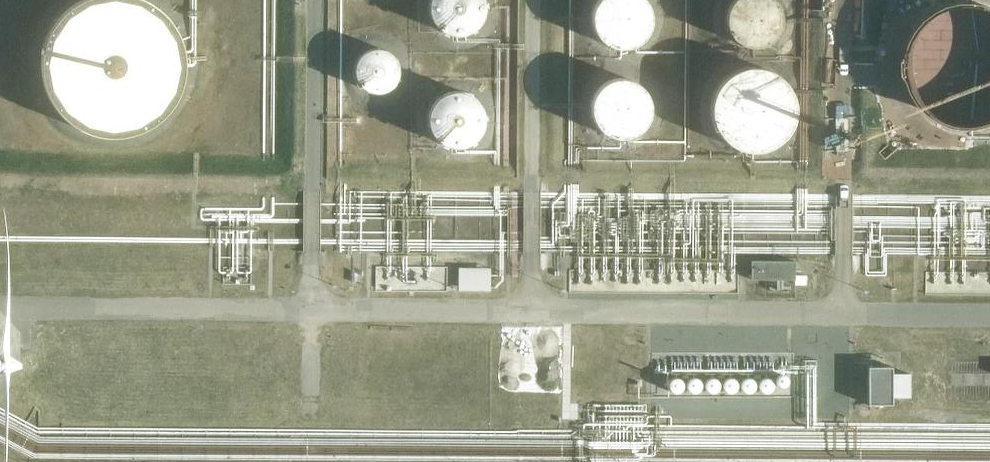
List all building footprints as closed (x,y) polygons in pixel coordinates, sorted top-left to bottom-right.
[(185,57),(185,53),(184,51),(183,47),(182,43),(181,38),(180,36),(179,35),(177,31),(175,27),(173,23),(172,22),(169,18),(165,13),(163,12),(160,9),(159,8),(155,5),(150,1),(147,0),(79,0),(78,1),(72,4),(69,6),(66,9),(61,14),(59,15),(57,18),(53,24),(50,29),(48,33),(46,37),(44,41),(44,43),(42,49),(41,53),(41,58),(41,62),(41,64),(41,68),(41,73),(42,77),(42,79),(44,85),(45,89),(47,93),(49,97),(51,101),(54,106),(58,111),(61,114),(64,117),(69,122),(73,124),(76,126),(82,129),(86,131),(90,132),(94,134),(98,135),(105,136),(111,136),(118,136),(122,136),(126,135),(132,134),(139,132),(143,130),(146,128),(150,126),(154,124),(159,120),(164,116),(168,111),(169,109),(172,106),(174,102),(177,98),(179,93),(181,89),(182,87),(182,85),(183,80),(184,76),(185,72),(185,66),(185,61),(185,57)] [(485,7),(485,4),(484,1),(484,0),(430,0),(429,2),(429,5),(429,7),(429,9),(429,11),(430,14),(430,17),(431,19),(433,23),(436,26),(438,28),(440,29),(442,31),(444,32),(447,33),(450,35),(452,35),(454,35),(457,35),(460,35),(462,35),(464,34),(467,33),(470,32),(472,31),(474,29),(476,27),(478,26),(480,23),(481,21),(482,19),(483,16),(484,12),(485,10),(485,7)] [(650,9),(649,6),(648,5),(647,2),(645,0),(597,0),(596,2),(594,4),(593,7),(592,9),(592,12),(591,15),(591,18),(591,20),(591,23),(592,26),(593,29),(593,30),(595,32),(596,35),(599,38),(600,40),(603,42),(605,43),(607,45),(610,46),(614,47),(616,48),(619,48),(622,48),(626,48),(630,47),(633,46),(635,45),(638,43),(640,42),(643,39),(645,37),(647,33),(649,31),(650,28),(651,24),(651,22),(651,19),(651,16),(651,13),(650,9)] [(743,46),(745,47),(750,48),(754,48),(758,47),(762,46),(765,45),(769,43),(772,40),(775,37),(777,34),(779,30),(779,29),(780,27),(781,24),(781,23),(781,20),(781,19),(781,16),(781,15),(780,11),(779,8),(778,7),(777,5),(776,4),(774,0),(773,0),(732,0),(730,2),(729,5),(727,7),(727,8),(726,9),(725,12),(725,15),(725,16),(724,19),(724,21),(725,25),(726,28),(727,32),(729,35),(732,38),(734,41),(737,43),(739,44),(743,46)] [(989,7),(983,6),(977,5),(974,5),(970,5),(964,6),(958,7),(954,9),(950,10),(945,12),(940,15),(937,18),(932,22),(929,24),(926,29),(923,32),(922,34),(920,37),(918,41),(917,44),(916,48),(915,50),(914,56),(913,59),(913,63),(913,67),(913,69),(913,73),(913,75),(914,79),(915,83),(916,87),(917,90),(918,92),(921,97),(923,101),(925,104),(928,107),(931,110),(932,111),(935,114),(938,116),(941,118),(946,121),(952,124),(956,125),(961,127),(965,127),(969,128),(975,128),(979,128),(983,127),(989,126),(989,7)] [(355,64),(355,68),(355,69),(355,72),(355,74),(355,76),(356,78),(357,81),(358,83),(360,85),(361,86),(363,88),(365,89),(367,90),(369,91),(372,92),(375,92),(378,92),(380,92),(382,92),(384,91),(388,89),(390,88),(391,87),(393,85),(395,83),(396,81),(397,79),(398,77),(398,74),(398,73),(399,71),(399,69),(398,66),(398,64),(397,62),(396,60),(395,58),(392,55),(391,53),(389,52),(386,50),(382,49),(380,48),(378,48),(375,48),(373,49),(369,49),(367,50),(365,51),(362,53),(360,56),(358,58),(357,60),(356,62),(355,64)] [(741,68),(739,68),(735,70),(732,72),(729,73),(725,76),(722,80),(719,83),(716,87),(714,92),(712,95),(712,98),(711,100),(711,103),(710,106),(710,109),(710,113),(711,114),(712,119),(712,121),(713,124),(714,127),(716,130),(719,134),(722,138),(725,141),(729,144),(734,146),(738,148),(741,149),(744,150),(748,151),(753,151),(754,151),(759,150),(764,149),(767,148),(770,147),(775,145),(777,143),(779,142),(782,139),(785,136),(787,134),(789,130),(791,127),(791,125),(793,122),(794,119),(794,116),(795,112),(795,109),(795,106),(794,103),(794,101),(793,98),(792,95),(791,92),(791,90),(789,87),(787,84),(785,82),(784,81),(782,78),(779,76),(777,74),(774,72),(770,70),(767,69),(764,68),(760,67),(757,67),(754,66),(750,66),(747,67),(744,67),(741,68)] [(650,110),(650,107),(650,104),(650,101),(649,99),(648,96),(647,94),(645,90),(643,88),(641,86),(639,84),(637,83),(634,81),(632,80),(629,79),(626,78),(624,78),(621,78),(618,78),(615,78),(613,79),(610,80),(607,81),(605,82),(602,85),(600,86),(598,88),(596,91),(594,93),(593,95),(592,98),(591,101),(591,103),(590,107),(591,110),(591,113),(591,116),(592,118),(593,121),(595,124),(596,126),(599,129),(601,131),(603,132),(605,134),(608,135),(610,136),(614,137),(617,138),(620,138),(623,138),(627,137),(629,137),(632,136),(635,134),(637,133),(640,130),(642,129),(644,126),(646,124),(648,121),(649,118),(649,115),(650,113),(650,110)] [(484,116),(484,113),(484,111),(483,109),(482,106),(480,104),(479,102),(477,100),(475,98),(473,96),(472,95),(470,94),(467,93),(465,92),(461,91),(457,91),(454,91),(452,91),(449,92),(446,92),(444,93),(442,95),(439,96),(437,98),(436,100),(434,102),(432,104),(431,107),(430,109),(429,112),(429,114),(428,117),(428,119),(428,122),(429,125),(430,127),(431,130),(431,131),(432,133),(435,137),(436,139),(438,140),(441,142),(443,144),(445,145),(448,146),(452,147),(454,147),(457,147),(460,147),(462,146),(465,146),(467,145),(471,143),(473,141),(475,140),(478,137),(479,136),(480,134),(482,131),(482,130),(483,128),(484,125),(484,122),(485,120),(485,117),(484,116)] [(796,280),(797,261),(752,260),(752,279),(796,280)] [(491,288),(492,266),(461,265),(460,287),(491,288)] [(871,363),(870,398),(911,399),(912,371),(895,370),(895,364),(871,363)]
